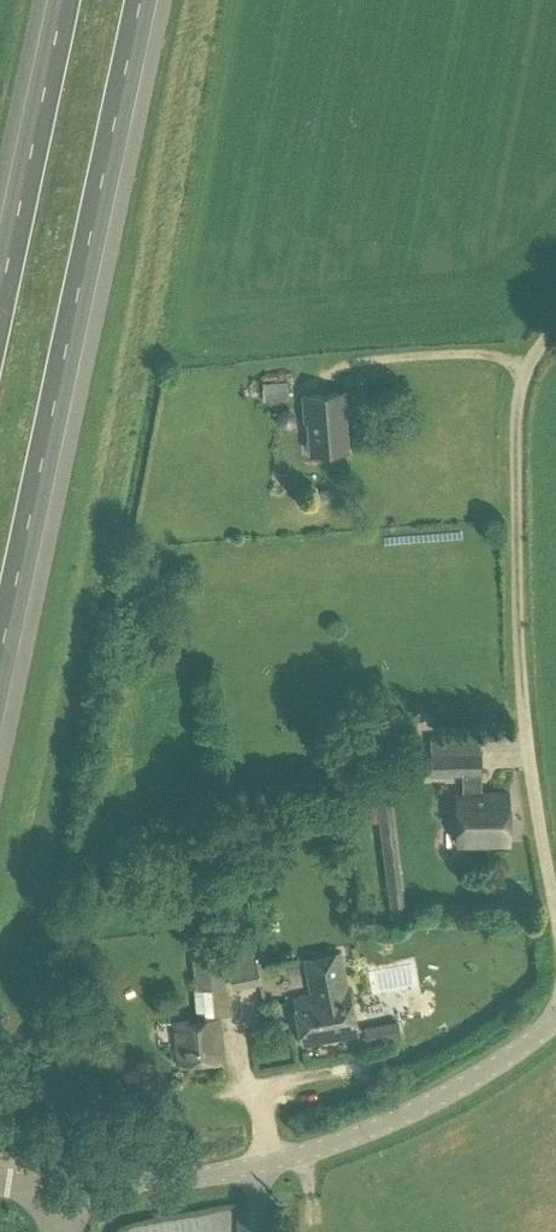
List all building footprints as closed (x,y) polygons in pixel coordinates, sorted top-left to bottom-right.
[(262,381),(263,399),(289,396),(287,379),(262,381)] [(302,394),(305,420),(308,420),(311,452),(348,449),(345,417),(348,417),(346,390),(302,394)] [(430,739),(431,774),(462,773),(462,793),(457,793),(458,845),(508,844),(507,792),(481,792),(480,738),(430,739)] [(371,823),(376,862),(384,861),(390,917),(407,913),(397,843),(394,820),(371,823)] [(229,840),(231,855),(243,854),(242,839),(229,840)] [(225,960),(230,987),(260,982),(255,954),(245,956),(243,943),(228,945),(231,959),(225,960)] [(193,989),(196,1012),(213,1010),(211,988),(226,986),(223,955),(221,955),(220,946),(199,948),(200,956),(191,957),(194,989),(193,989)] [(294,998),(302,1043),(357,1033),(349,988),(346,988),(339,951),(305,957),(311,995),(294,998)] [(226,1018),(241,1015),(237,995),(223,997),(226,1018)] [(174,1021),(179,1062),(221,1057),(216,1016),(174,1021)] [(385,1042),(382,1025),(364,1028),(367,1045),(385,1042)]
